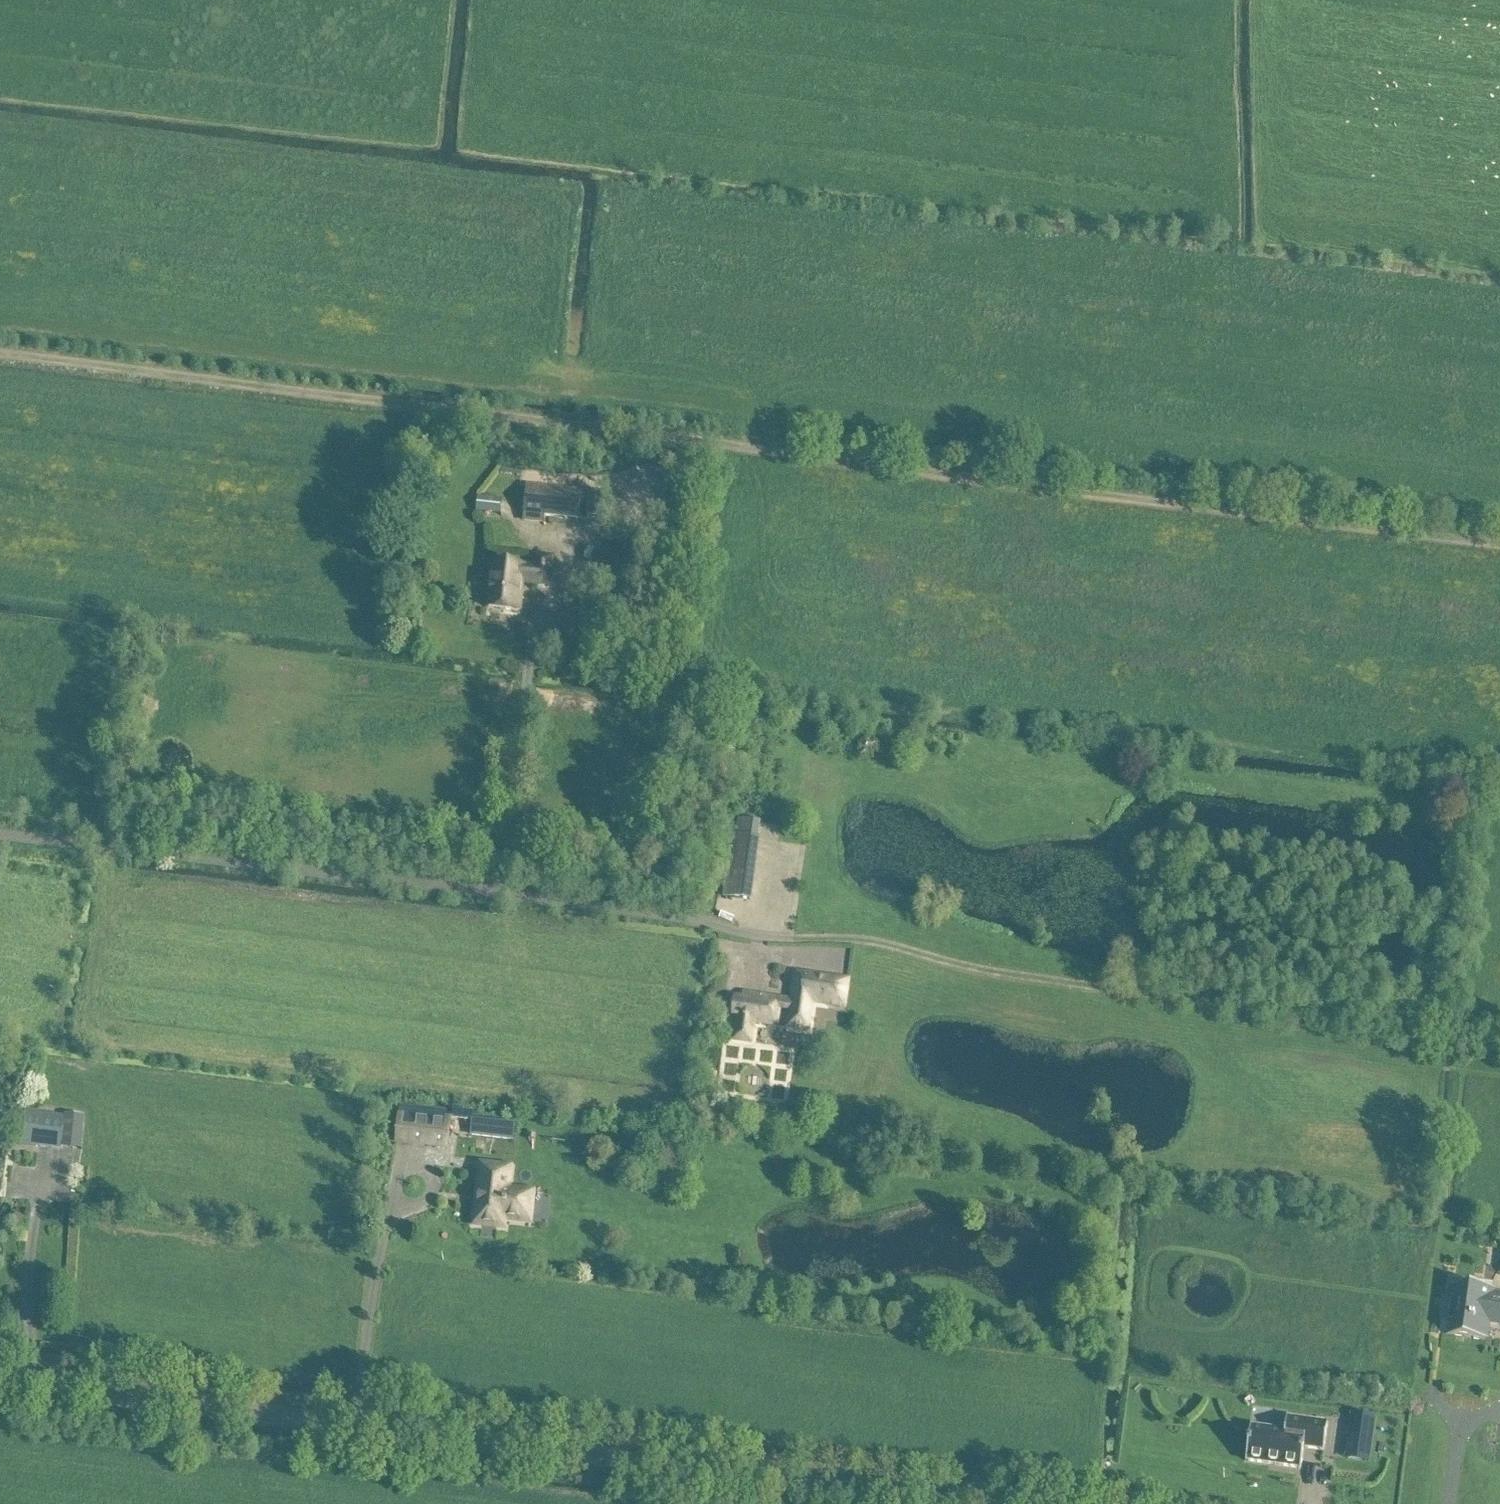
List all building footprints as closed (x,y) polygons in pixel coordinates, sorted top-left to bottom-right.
[(578,521),(580,493),(527,488),(524,516),(578,521)] [(602,515),(604,495),(588,494),(587,514),(602,515)] [(476,514),(500,516),(502,503),(477,500),(476,514)] [(550,586),(553,561),(536,559),(535,571),(493,566),(488,610),(518,613),(521,580),(533,582),(533,585),(550,586)] [(752,902),(760,840),(732,836),(724,898),(752,902)] [(743,993),(743,999),(735,998),(734,999),(732,1015),(736,1016),(732,1040),(750,1043),(753,1023),(776,1027),(779,1007),(789,1009),(786,1028),(808,1031),(812,1003),(828,1006),(844,1008),(848,980),(832,978),(795,972),(791,1001),(781,1000),(781,999),(743,993)] [(82,1151),(85,1118),(69,1117),(68,1124),(64,1124),(65,1117),(24,1114),(21,1148),(62,1151),(62,1149),(82,1151)] [(408,1141),(447,1146),(450,1120),(411,1115),(399,1114),(396,1140),(408,1141)] [(469,1120),(466,1129),(485,1134),(487,1125),(469,1120)] [(476,1205),(473,1225),(502,1228),(503,1220),(528,1223),(529,1217),(531,1215),(532,1201),(531,1199),(531,1193),(506,1191),(509,1169),(491,1167),(491,1173),(479,1171),(477,1193),(478,1193),(477,1205),(476,1205)] [(1488,1297),(1489,1291),(1492,1292),(1492,1291),(1451,1285),(1450,1286),(1459,1287),(1457,1300),(1451,1300),(1448,1322),(1454,1323),(1452,1336),(1443,1335),(1443,1336),(1485,1342),(1487,1324),(1498,1325),(1499,1323),(1499,1299),(1488,1297)] [(1354,1418),(1348,1462),(1369,1465),(1375,1421),(1354,1418)] [(1251,1429),(1246,1463),(1301,1470),(1304,1449),(1324,1452),(1328,1425),(1287,1419),(1285,1433),(1251,1429)]
